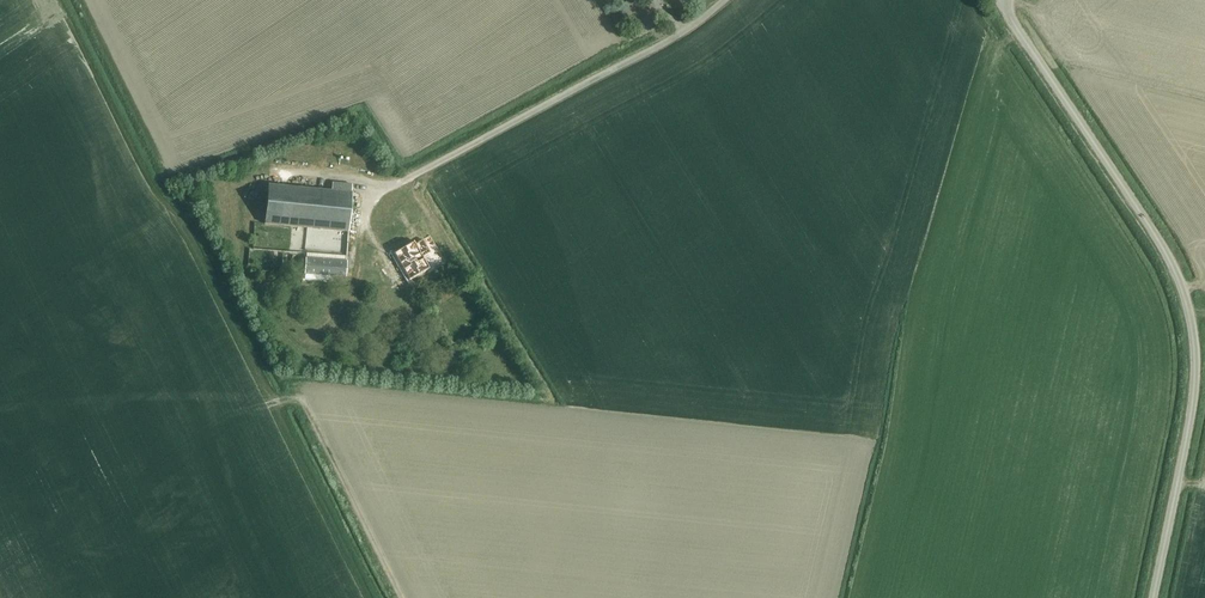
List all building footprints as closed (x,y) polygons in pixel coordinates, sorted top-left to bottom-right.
[(269,185),(265,224),(348,233),(351,206),(352,194),(332,192),(327,191),(325,191),(269,185)] [(424,259),(431,254),(423,242),(416,246),(415,244),(394,256),(411,283),(431,271),(424,259)] [(346,261),(305,257),(304,274),(345,278),(346,261)]
